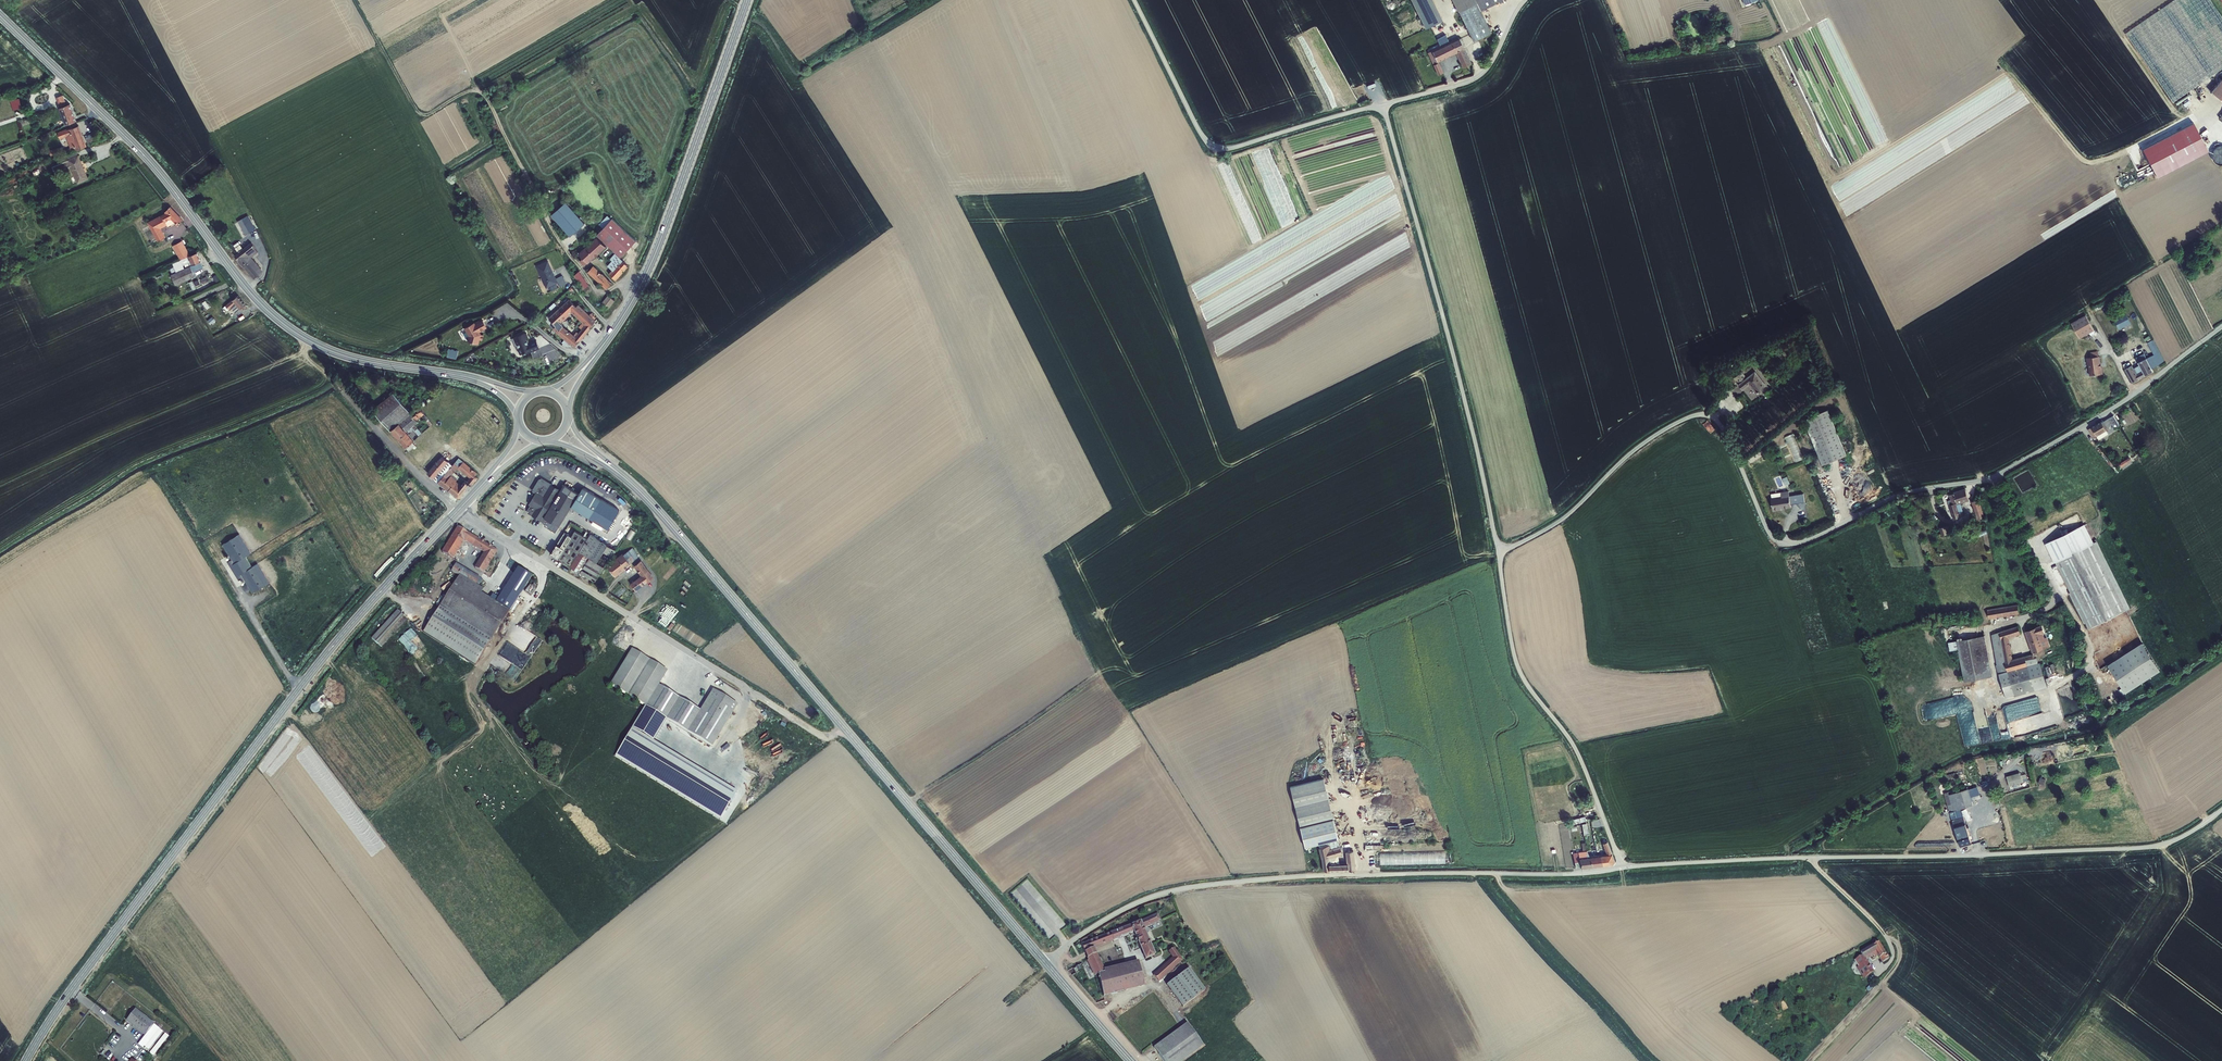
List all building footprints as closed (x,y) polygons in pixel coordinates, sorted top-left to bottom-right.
[(1426,30),(1442,21),(1431,0),(1410,0),(1426,30)] [(1473,41),(1486,34),(1491,31),(1480,10),(1499,0),(1452,0),(1473,41)] [(2125,36),(2172,106),(2221,72),(2221,20),(2208,0),(2179,0),(2125,36)] [(1429,49),(1430,51),(1428,52),(1433,62),(1439,74),(1443,72),(1438,60),(1455,52),(1462,67),(1471,63),(1459,38),(1449,42),(1446,35),(1437,39),(1439,44),(1429,49)] [(2213,95),(2221,104),(2221,84),(2213,95)] [(80,117),(75,102),(64,106),(70,123),(81,119),(80,117)] [(2145,147),(2159,176),(2211,152),(2197,122),(2145,147)] [(79,145),(80,148),(91,144),(83,124),(78,126),(72,128),(79,145)] [(79,145),(72,128),(70,129),(69,128),(63,131),(66,137),(71,135),(76,146),(79,145)] [(76,156),(67,160),(78,183),(87,179),(76,156)] [(53,159),(50,161),(55,172),(63,169),(58,157),(53,159)] [(2126,167),(2113,171),(2116,178),(2128,174),(2126,167)] [(585,224),(566,202),(551,215),(570,237),(585,224)] [(163,240),(170,236),(163,225),(169,222),(171,224),(179,220),(181,223),(186,219),(175,205),(170,209),(172,212),(160,218),(153,222),(163,240)] [(613,224),(615,226),(638,245),(643,240),(620,218),(613,224)] [(254,219),(249,222),(254,231),(259,228),(254,219)] [(249,222),(244,225),(250,233),(254,231),(249,222)] [(615,226),(613,224),(604,233),(606,235),(615,226)] [(638,245),(615,226),(606,235),(627,256),(638,245)] [(612,244),(603,236),(586,252),(589,256),(587,258),(591,263),(612,244)] [(192,253),(194,252),(187,240),(182,243),(188,255),(192,253)] [(243,252),(240,254),(260,276),(265,272),(261,268),(265,265),(256,255),(263,250),(255,241),(248,247),(243,252)] [(175,272),(175,273),(184,269),(186,272),(190,270),(193,274),(197,271),(198,273),(198,272),(197,268),(207,263),(205,258),(201,249),(194,252),(192,253),(196,262),(188,266),(184,257),(176,261),(180,270),(175,272)] [(630,261),(622,253),(616,259),(623,266),(616,274),(621,278),(634,264),(630,261)] [(556,277),(548,260),(535,266),(546,288),(558,282),(560,287),(567,284),(563,274),(556,277)] [(599,264),(593,270),(611,287),(617,281),(599,264)] [(184,269),(175,273),(179,282),(199,273),(198,272),(198,273),(197,271),(193,274),(190,270),(186,272),(184,269)] [(574,276),(586,289),(592,284),(580,271),(574,276)] [(242,294),(228,306),(231,309),(240,302),(245,308),(250,303),(242,294)] [(611,310),(616,303),(611,298),(605,304),(611,310)] [(561,324),(564,322),(576,310),(591,324),(580,336),(568,326),(565,330),(563,331),(564,332),(580,344),(601,320),(584,304),(582,306),(575,299),(555,317),(561,324)] [(2101,309),(2105,317),(2113,312),(2109,305),(2101,309)] [(472,334),(470,339),(481,342),(482,337),(485,338),(486,332),(483,332),(482,329),(489,325),(485,317),(478,322),(477,320),(467,326),(472,334)] [(2087,320),(2072,328),(2081,343),(2095,335),(2087,320)] [(518,340),(520,339),(522,345),(521,345),(521,346),(524,351),(531,348),(531,349),(543,345),(540,337),(532,340),(530,336),(532,335),(529,329),(528,330),(528,329),(515,334),(518,340)] [(2130,365),(2124,369),(2134,387),(2154,376),(2153,373),(2165,366),(2153,343),(2148,346),(2154,358),(2147,362),(2144,357),(2139,360),(2141,365),(2139,366),(2141,370),(2135,373),(2130,365)] [(2089,369),(2091,381),(2104,379),(2103,372),(2102,372),(2101,368),(2100,361),(2099,361),(2092,362),(2088,363),(2089,369)] [(1750,386),(1758,393),(1767,385),(1755,372),(1747,379),(1742,372),(1734,379),(1744,391),(1750,386)] [(395,429),(415,414),(397,393),(377,410),(394,430),(395,429)] [(419,439),(417,437),(414,433),(418,429),(420,427),(418,425),(416,427),(415,426),(421,421),(420,419),(425,415),(428,413),(424,407),(420,410),(415,414),(395,429),(410,447),(411,446),(414,449),(420,444),(417,441),(419,439)] [(436,423),(428,413),(425,415),(433,426),(436,423)] [(1804,423),(1824,468),(1847,458),(1827,413),(1804,423)] [(2102,426),(2101,425),(2087,434),(2094,442),(2097,440),(2100,443),(2109,438),(2105,432),(2111,428),(2114,432),(2119,429),(2112,420),(2102,426)] [(1716,431),(1708,422),(1704,427),(1711,435),(1716,431)] [(1788,440),(1795,454),(1801,451),(1794,437),(1788,440)] [(460,478),(463,474),(461,472),(465,467),(475,474),(471,479),(475,482),(481,475),(479,473),(480,471),(462,456),(457,463),(446,454),(432,471),(434,473),(444,481),(452,487),(460,478)] [(2133,464),(2130,458),(2121,463),(2124,469),(2133,464)] [(465,482),(462,480),(460,478),(452,487),(462,495),(466,494),(475,482),(471,479),(469,478),(465,482)] [(537,513),(550,522),(551,522),(552,520),(554,521),(563,526),(575,506),(594,518),(605,499),(587,488),(583,493),(569,485),(565,490),(558,486),(545,478),(537,490),(540,492),(542,493),(540,495),(537,501),(538,506),(541,507),(537,513)] [(1964,490),(1949,495),(1951,500),(1952,504),(1957,503),(1967,499),(1964,490)] [(542,493),(540,492),(533,503),(535,504),(531,510),(532,510),(531,511),(549,523),(550,522),(537,513),(541,507),(538,506),(537,501),(540,495),(542,493)] [(1782,499),(1772,500),(1773,513),(1781,511),(1781,510),(1791,509),(1789,493),(1781,494),(1782,499)] [(1977,499),(1972,500),(1977,515),(1978,518),(1984,517),(1977,499)] [(1951,500),(1947,502),(1952,518),(1961,517),(1963,516),(1961,512),(1962,511),(1959,504),(1958,504),(1957,503),(1952,504),(1951,500)] [(1950,525),(1941,527),(1943,535),(1952,533),(1950,525)] [(445,553),(455,559),(467,540),(472,543),(476,537),(461,528),(458,531),(445,553)] [(565,537),(554,554),(561,558),(575,536),(568,532),(565,537)] [(590,541),(577,533),(575,536),(561,558),(574,566),(590,541)] [(253,592),(271,583),(260,562),(253,566),(247,556),(252,553),(241,534),(223,543),(232,559),(229,561),(239,580),(244,577),(253,592)] [(590,541),(574,566),(598,581),(618,549),(594,535),(590,541)] [(479,539),(476,546),(487,553),(478,569),(486,574),(499,551),(479,539)] [(2094,545),(2058,563),(2092,630),(2129,611),(2094,545)] [(634,548),(626,554),(633,564),(641,557),(634,548)] [(626,554),(621,558),(624,563),(621,566),(624,570),(633,564),(626,554)] [(618,575),(624,570),(621,566),(624,563),(621,558),(611,565),(618,575)] [(649,569),(644,562),(638,566),(645,575),(635,583),(639,590),(653,579),(656,577),(649,569)] [(463,575),(480,584),(484,577),(476,572),(459,563),(455,571),(463,575)] [(443,606),(426,632),(479,665),(531,579),(510,565),(505,573),(514,579),(500,601),(486,592),(488,588),(482,585),(480,584),(463,575),(448,598),(443,606)] [(540,586),(537,584),(536,585),(534,584),(528,592),(534,597),(537,593),(540,589),(538,588),(540,586)] [(1989,612),(1990,621),(2020,616),(2018,606),(1989,612)] [(400,611),(375,640),(384,648),(409,619),(400,611)] [(2046,657),(2044,653),(2041,643),(2045,642),(2043,635),(2045,635),(2043,628),(2027,633),(2034,655),(2014,661),(2009,641),(2007,633),(2000,635),(2008,674),(2028,669),(2027,665),(2037,663),(2036,660),(2039,659),(2046,657)] [(2012,631),(2014,639),(2022,636),(2020,629),(2012,631)] [(2005,700),(2014,697),(2008,674),(2000,635),(1992,638),(1997,668),(1995,668),(1998,677),(1999,677),(2005,700)] [(1960,646),(1967,686),(1993,681),(1984,640),(1960,646)] [(2164,670),(2146,643),(2112,666),(2130,693),(2164,670)] [(637,650),(633,656),(668,677),(672,671),(637,650)] [(522,652),(514,665),(511,663),(504,674),(516,681),(531,658),(522,652)] [(668,677),(633,656),(616,686),(650,706),(663,685),(668,677)] [(2036,660),(2037,663),(2027,665),(2028,669),(2008,674),(2014,697),(2014,699),(2047,689),(2040,665),(2039,666),(2038,663),(2040,663),(2039,659),(2036,660)] [(705,711),(663,685),(650,706),(692,732),(705,711)] [(742,704),(718,690),(705,711),(692,732),(717,746),(742,704)] [(1964,737),(1966,745),(1984,742),(1983,734),(1978,735),(1976,723),(1970,724),(1972,736),(1964,737)] [(2002,729),(2002,733),(1996,734),(1997,739),(2010,737),(2009,728),(2002,729)] [(1943,782),(1955,778),(1954,773),(1941,777),(1943,782)] [(2021,775),(2008,779),(2011,788),(2024,784),(2021,775)] [(1325,779),(1289,785),(1299,826),(1332,818),(1325,779)] [(1953,818),(1963,816),(1961,810),(1974,806),(1970,790),(1951,795),(1950,793),(1946,794),(1953,818)] [(1966,829),(1963,816),(1953,818),(1961,847),(1972,845),(1967,829),(1966,829)] [(1312,840),(1314,845),(1319,844),(1319,846),(1330,844),(1329,841),(1338,839),(1332,818),(1299,826),(1305,847),(1309,846),(1307,842),(1312,840)] [(1329,841),(1330,844),(1331,848),(1340,846),(1338,839),(1329,841)] [(1617,861),(1609,842),(1603,843),(1607,853),(1611,864),(1614,864),(1617,861)] [(1330,844),(1319,846),(1323,861),(1324,869),(1345,868),(1356,868),(1352,849),(1345,851),(1348,862),(1328,862),(1327,856),(1342,852),(1340,846),(1331,848),(1330,844)] [(1445,851),(1370,853),(1371,867),(1446,864),(1445,851)] [(1611,864),(1607,853),(1606,853),(1602,854),(1605,865),(1611,864)] [(1600,866),(1597,854),(1592,855),(1595,866),(1600,866)] [(1602,854),(1597,854),(1600,866),(1605,865),(1602,854)] [(1595,866),(1592,855),(1585,856),(1589,867),(1595,866)] [(1583,866),(1583,868),(1589,867),(1585,856),(1580,857),(1581,861),(1583,866)] [(1135,923),(1121,928),(1124,936),(1133,932),(1145,958),(1155,954),(1144,928),(1160,920),(1156,913),(1135,923)] [(1082,944),(1086,952),(1095,947),(1094,946),(1096,945),(1096,946),(1113,939),(1114,940),(1124,936),(1121,928),(1082,944)] [(1095,947),(1095,948),(1114,941),(1114,940),(1113,939),(1096,946),(1096,945),(1094,946),(1095,947)] [(1860,966),(1866,977),(1873,973),(1868,964),(1870,958),(1875,955),(1876,957),(1879,955),(1883,962),(1889,959),(1879,943),(1862,953),(1863,956),(1856,960),(1860,966)] [(1095,947),(1086,952),(1088,956),(1097,952),(1095,948),(1095,947)] [(1161,981),(1181,959),(1174,947),(1169,950),(1173,958),(1157,976),(1161,981)] [(1097,952),(1088,956),(1090,960),(1091,960),(1097,974),(1099,973),(1100,978),(1120,973),(1119,966),(1105,969),(1097,952)] [(1120,973),(1100,978),(1104,995),(1125,990),(1124,984),(1144,980),(1139,960),(1119,966),(1120,973)] [(1866,977),(1860,966),(1857,968),(1864,979),(1866,977)] [(1189,969),(1178,978),(1193,1000),(1205,991),(1189,969)] [(1193,1000),(1178,978),(1168,985),(1183,1007),(1193,1000)] [(1124,984),(1125,990),(1145,986),(1144,980),(1124,984)] [(171,1035),(136,1008),(126,1021),(146,1036),(139,1046),(154,1057),(171,1035)] [(1155,1047),(1164,1060),(1182,1060),(1204,1046),(1188,1023),(1155,1047)]
